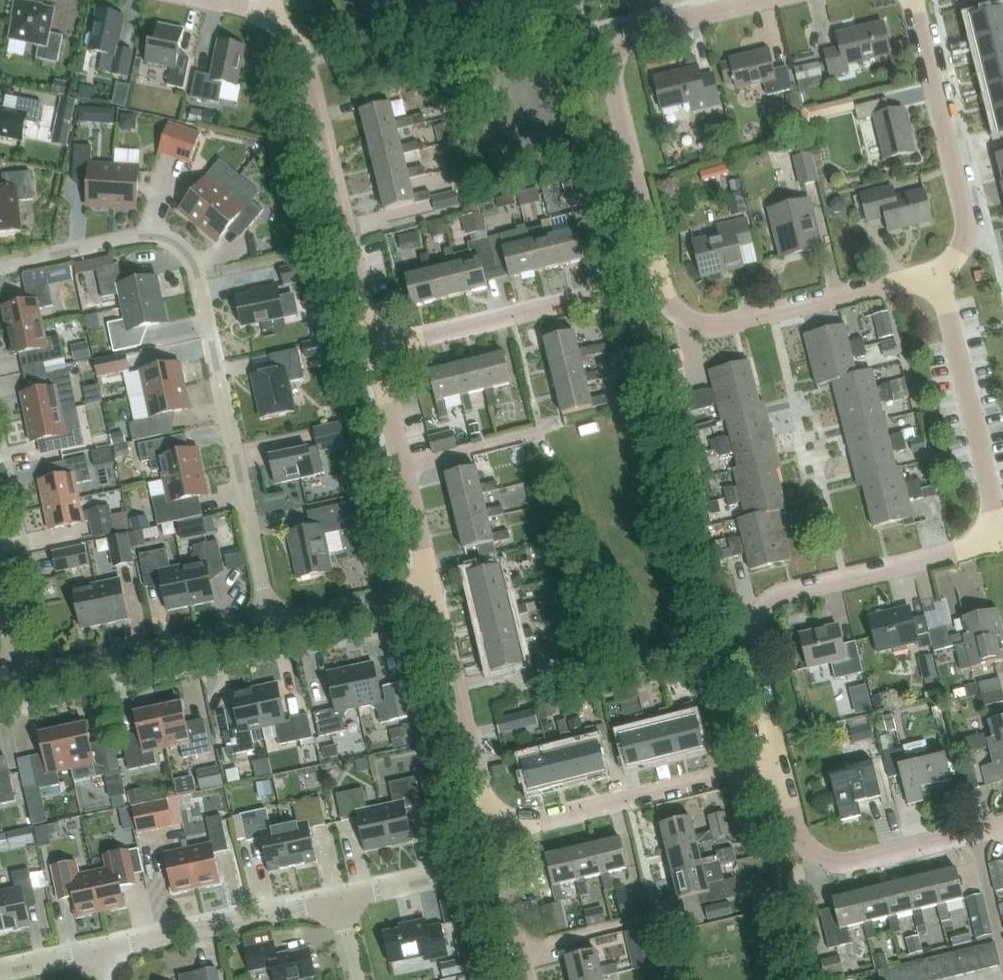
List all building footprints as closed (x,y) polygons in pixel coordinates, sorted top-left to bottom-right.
[(58,63),(64,36),(50,33),(55,10),(33,5),(33,3),(20,0),(15,0),(12,17),(14,17),(10,39),(39,45),(36,59),(44,61),(42,68),(56,71),(57,63),(58,63)] [(379,9),(410,8),(426,7),(426,0),(379,0),(379,9)] [(1002,37),(1002,11),(971,19),(977,43),(1002,37)] [(117,49),(124,17),(98,12),(90,51),(103,54),(99,71),(128,77),(133,52),(117,49)] [(845,66),(889,55),(882,24),(837,36),(840,50),(824,54),(830,77),(846,73),(845,66)] [(179,57),(185,30),(159,25),(155,44),(149,43),(145,63),(171,68),(168,86),(184,89),(190,60),(179,57)] [(1002,62),(1002,37),(977,43),(983,67),(1002,62)] [(246,47),(218,42),(212,75),(196,72),(191,98),(219,103),(223,83),(238,86),(246,47)] [(721,66),(725,84),(736,81),(737,89),(764,82),(768,95),(793,89),(788,67),(774,70),(769,50),(755,54),(755,55),(732,61),(731,59),(730,59),(731,63),(721,66)] [(824,85),(819,62),(795,68),(800,91),(824,85)] [(1002,87),(1002,62),(983,67),(989,91),(1002,87)] [(690,113),(719,106),(712,75),(700,78),(698,69),(654,79),(660,111),(688,104),(690,113)] [(68,83),(55,80),(52,93),(65,97),(68,83)] [(127,105),(130,85),(116,83),(114,103),(127,105)] [(1002,112),(1002,87),(989,91),(994,114),(1002,112)] [(787,96),(790,113),(802,110),(798,93),(787,96)] [(0,108),(0,141),(1,141),(2,137),(22,141),(26,122),(38,124),(42,103),(19,98),(16,112),(0,108)] [(62,98),(53,143),(67,145),(76,100),(62,98)] [(885,161),(914,154),(905,112),(891,115),(887,101),(854,108),(857,123),(875,119),(885,161)] [(423,114),(411,117),(395,121),(390,103),(360,110),(367,137),(397,130),(425,123),(423,114)] [(204,111),(192,109),(190,121),(202,123),(204,111)] [(994,114),(1000,138),(1002,137),(1002,112),(994,114)] [(724,119),(711,122),(714,137),(728,134),(724,119)] [(158,153),(174,159),(185,127),(169,121),(158,153)] [(201,133),(185,127),(174,159),(190,164),(201,133)] [(397,130),(367,137),(373,161),(403,154),(419,150),(416,141),(401,145),(397,130)] [(449,142),(433,146),(436,156),(451,152),(449,142)] [(112,208),(115,166),(91,164),(92,147),(75,146),(73,178),(89,179),(88,207),(112,208)] [(771,163),(791,159),(788,146),(768,151),(771,163)] [(403,154),(373,161),(379,186),(409,178),(425,175),(423,166),(407,169),(403,154)] [(800,187),(818,183),(811,155),(794,159),(800,187)] [(115,166),(112,208),(137,210),(139,167),(115,166)] [(198,226),(233,185),(214,169),(180,211),(198,226)] [(21,231),(18,202),(34,200),(31,172),(3,175),(4,189),(0,189),(0,233),(21,231)] [(409,178),(379,186),(385,211),(415,203),(415,204),(431,200),(428,190),(413,194),(409,178)] [(563,184),(569,207),(586,203),(580,180),(563,184)] [(264,211),(233,185),(198,226),(217,242),(230,228),(241,237),(264,211)] [(892,233),(931,223),(923,192),(895,200),(893,189),(861,198),(868,224),(888,219),(892,233)] [(433,197),(436,211),(459,205),(456,191),(433,197)] [(727,196),(731,216),(747,213),(743,193),(727,196)] [(781,259),(822,249),(810,201),(769,211),(781,259)] [(466,217),(470,235),(485,231),(480,213),(466,217)] [(553,237),(560,266),(586,260),(575,214),(567,216),(571,232),(555,236),(553,237)] [(752,245),(745,218),(716,225),(719,238),(694,244),(702,278),(743,268),(738,248),(752,245)] [(447,219),(429,224),(433,238),(450,234),(447,219)] [(555,236),(551,220),(542,222),(543,227),(528,231),(530,242),(529,242),(536,272),(560,266),(553,237),(555,236)] [(501,235),(488,238),(496,271),(508,268),(510,279),(536,272),(529,242),(530,242),(528,231),(526,226),(518,228),(521,243),(505,248),(501,235)] [(420,232),(399,237),(403,252),(423,247),(420,232)] [(455,263),(463,294),(488,288),(484,274),(496,271),(488,238),(468,243),(470,251),(455,255),(457,263),(455,263)] [(457,263),(455,255),(453,248),(445,250),(444,250),(448,265),(432,269),(431,270),(438,300),(463,294),(455,263),(457,263)] [(431,270),(432,269),(428,254),(420,256),(424,271),(405,276),(413,307),(438,300),(431,270)] [(124,284),(119,263),(96,268),(102,298),(119,294),(122,308),(163,300),(158,277),(124,284)] [(308,263),(281,269),(285,287),(311,281),(308,263)] [(71,269),(54,273),(57,285),(74,281),(71,269)] [(8,331),(43,324),(40,309),(53,306),(49,283),(25,288),(28,302),(3,307),(8,331)] [(284,317),(278,286),(262,290),(262,293),(237,298),(243,326),(284,317)] [(168,323),(163,300),(122,308),(125,320),(108,324),(114,352),(137,347),(134,330),(168,323)] [(874,315),(880,339),(895,336),(889,311),(874,315)] [(8,331),(13,355),(38,350),(41,364),(65,359),(60,336),(46,339),(43,324),(8,331)] [(812,362),(864,349),(862,341),(853,343),(853,344),(849,345),(845,326),(805,336),(812,362)] [(551,366),(581,359),(598,355),(596,346),(579,350),(575,332),(545,339),(551,366)] [(303,343),(306,358),(322,354),(319,339),(303,343)] [(896,342),(882,346),(886,359),(899,355),(896,342)] [(72,346),(75,361),(91,357),(88,343),(72,346)] [(832,381),(857,375),(853,359),(856,358),(856,360),(866,358),(864,349),(812,362),(817,385),(832,382),(832,381)] [(253,376),(262,419),(295,412),(289,383),(305,379),(298,350),(270,356),(274,371),(253,376)] [(94,359),(98,376),(129,369),(126,353),(94,359)] [(477,360),(485,391),(489,407),(497,405),(493,389),(512,384),(504,353),(477,360)] [(557,390),(587,383),(604,379),(602,371),(585,374),(581,359),(551,366),(557,390)] [(452,367),(460,397),(464,413),(473,411),(469,395),(485,391),(477,360),(452,367)] [(688,395),(690,404),(756,388),(749,361),(710,371),(714,389),(709,390),(688,395)] [(185,386),(181,363),(140,372),(145,395),(185,386)] [(460,397),(452,367),(429,373),(441,419),(449,417),(444,401),(460,397)] [(48,389),(21,394),(26,418),(61,411),(58,396),(74,393),(69,370),(45,375),(48,389)] [(882,384),(883,387),(876,389),(871,371),(857,375),(832,381),(832,382),(838,406),(908,389),(905,379),(882,384)] [(587,383),(557,390),(562,414),(610,403),(608,395),(591,399),(587,383)] [(685,385),(675,388),(679,403),(689,401),(685,385)] [(190,409),(185,386),(145,395),(150,419),(130,423),(133,442),(163,435),(159,416),(190,409)] [(690,404),(692,414),(713,409),(712,407),(718,406),(722,423),(727,422),(762,413),(761,411),(756,388),(690,404)] [(908,389),(838,406),(844,431),(884,421),(880,404),(883,403),(884,405),(894,402),(894,401),(904,399),(909,395),(908,389)] [(720,450),(773,437),(766,409),(761,411),(762,413),(727,422),(732,439),(727,441),(727,439),(718,441),(720,450)] [(61,411),(26,418),(31,443),(59,437),(61,451),(85,446),(80,423),(64,426),(61,411)] [(315,476),(315,474),(325,472),(320,451),(347,445),(342,421),(314,427),(318,447),(270,457),(276,484),(315,476)] [(888,439),(884,421),(844,431),(850,456),(904,443),(904,441),(911,440),(917,438),(915,431),(891,437),(892,438),(888,439)] [(482,434),(479,423),(470,426),(472,436),(482,434)] [(434,451),(458,446),(455,432),(431,437),(434,451)] [(113,446),(124,444),(122,435),(111,437),(113,446)] [(739,471),(774,463),(774,462),(778,460),(773,437),(720,450),(722,459),(731,457),(731,455),(735,454),(739,471)] [(917,438),(911,440),(914,452),(927,449),(924,437),(917,438)] [(164,481),(204,472),(199,449),(172,455),(168,438),(138,445),(142,463),(151,461),(153,470),(161,468),(164,481)] [(115,446),(117,457),(131,455),(129,443),(115,446)] [(904,443),(850,456),(856,481),(861,480),(861,479),(895,471),(891,453),(896,452),(896,454),(906,451),(904,443)] [(44,506),(80,499),(77,484),(92,481),(87,457),(64,462),(67,476),(39,482),(44,506)] [(726,500),(780,487),(774,463),(739,471),(735,472),(739,491),(735,492),(734,489),(724,492),(726,500)] [(452,501),(483,494),(499,491),(497,482),(480,486),(476,469),(446,475),(452,501)] [(921,490),(924,489),(933,488),(930,478),(909,484),(909,486),(905,487),(900,470),(895,471),(861,479),(861,480),(867,504),(921,490)] [(179,501),(209,495),(204,472),(164,481),(167,495),(152,499),(157,526),(183,521),(179,501)] [(360,488),(358,476),(341,479),(344,491),(360,488)] [(746,521),(779,513),(778,512),(785,510),(780,487),(726,500),(729,509),(738,507),(738,505),(742,504),(746,521)] [(921,490),(867,504),(873,528),(912,519),(908,502),(913,501),(913,502),(923,500),(921,490)] [(457,525),(488,518),(504,515),(503,507),(486,510),(483,494),(452,501),(457,525)] [(44,506),(49,530),(85,523),(80,499),(44,506)] [(342,505),(346,520),(352,519),(355,533),(367,530),(361,501),(342,505)] [(116,534),(110,505),(82,511),(84,521),(90,520),(94,538),(116,534)] [(323,535),(347,530),(341,505),(307,512),(311,528),(289,532),(299,579),(331,572),(323,535)] [(732,551),(785,538),(779,513),(746,521),(739,523),(743,540),(739,541),(738,540),(729,542),(732,551)] [(151,527),(149,516),(130,520),(132,530),(151,527)] [(181,539),(205,534),(202,517),(178,522),(181,539)] [(488,518),(457,525),(462,550),(492,543),(492,544),(510,540),(508,531),(492,535),(488,518)] [(143,531),(130,533),(133,547),(146,545),(143,531)] [(134,563),(128,534),(107,538),(113,567),(134,563)] [(785,538),(732,551),(734,560),(742,558),(742,556),(747,555),(751,571),(790,562),(785,538)] [(217,541),(193,546),(197,563),(183,566),(191,606),(214,601),(208,572),(223,569),(217,541)] [(52,550),(57,572),(90,565),(85,544),(52,550)] [(146,582),(161,579),(168,611),(191,606),(183,566),(171,569),(166,548),(140,553),(146,582)] [(475,601),(506,593),(522,589),(520,581),(504,585),(500,567),(469,574),(475,601)] [(57,578),(43,580),(46,598),(60,595),(57,578)] [(97,584),(105,624),(128,620),(119,579),(97,584)] [(97,584),(74,589),(82,629),(105,624),(97,584)] [(481,625),(512,618),(528,614),(526,605),(510,609),(506,593),(475,601),(481,625)] [(877,616),(876,619),(871,620),(879,652),(894,649),(895,653),(909,649),(908,645),(916,643),(915,638),(928,635),(924,618),(911,622),(909,611),(887,616),(885,614),(882,613),(879,614),(877,616)] [(933,652),(945,649),(955,647),(963,645),(1002,635),(997,611),(964,618),(968,635),(963,636),(963,634),(949,637),(947,628),(928,632),(933,652)] [(487,649),(518,641),(534,637),(532,629),(516,633),(512,618),(481,625),(487,649)] [(856,642),(843,645),(838,626),(801,635),(809,668),(831,662),(836,680),(864,673),(856,642)] [(535,637),(545,634),(543,627),(533,630),(535,637)] [(962,673),(1002,662),(1000,647),(1002,646),(1002,638),(1002,635),(963,645),(955,647),(962,673)] [(518,641),(487,649),(492,673),(523,665),(523,667),(540,663),(537,654),(522,658),(518,641)] [(558,656),(559,669),(576,668),(575,655),(558,656)] [(374,663),(351,668),(359,707),(371,704),(371,705),(378,711),(381,724),(408,718),(403,693),(386,696),(387,701),(382,702),(374,663)] [(359,707),(351,668),(328,673),(336,709),(315,713),(320,737),(346,732),(344,719),(347,711),(347,709),(359,707)] [(983,695),(1002,690),(1000,678),(980,683),(983,695)] [(862,679),(854,681),(857,692),(865,690),(862,679)] [(255,688),(263,729),(275,726),(279,745),(314,738),(309,714),(291,718),(291,721),(286,722),(278,683),(255,688)] [(978,683),(965,686),(968,697),(981,694),(978,683)] [(251,731),(263,729),(255,688),(232,693),(240,729),(224,733),(229,756),(256,751),(251,731)] [(1002,690),(983,695),(985,705),(1002,701),(1002,691),(1002,690)] [(188,729),(184,710),(186,709),(184,701),(167,705),(168,707),(159,709),(167,748),(180,745),(183,759),(211,753),(205,725),(188,729)] [(689,721),(673,725),(680,756),(704,750),(699,731),(711,728),(705,706),(695,709),(694,703),(686,705),(689,721)] [(150,711),(150,709),(132,712),(134,721),(137,720),(141,742),(124,746),(129,770),(157,764),(154,751),(167,748),(159,709),(150,711)] [(499,733),(537,724),(533,709),(496,719),(499,733)] [(680,756),(673,725),(669,709),(660,711),(664,727),(649,731),(656,762),(680,756)] [(897,729),(893,713),(876,717),(879,730),(887,729),(887,731),(897,729)] [(656,762),(649,731),(645,715),(636,717),(640,733),(622,738),(629,768),(656,762)] [(988,746),(989,749),(1002,746),(1002,718),(989,721),(993,738),(987,740),(985,733),(957,740),(960,753),(988,746)] [(416,720),(398,725),(403,746),(421,742),(416,720)] [(93,753),(88,730),(90,729),(89,722),(72,725),(72,728),(63,730),(72,769),(85,766),(88,779),(110,774),(105,751),(93,753)] [(850,728),(854,742),(873,738),(870,723),(850,728)] [(596,727),(599,741),(608,739),(605,725),(596,727)] [(574,749),(582,780),(605,775),(598,744),(599,743),(595,727),(587,729),(591,746),(574,749)] [(26,793),(39,790),(41,798),(63,793),(58,772),(72,769),(63,730),(54,732),(53,729),(36,733),(38,741),(41,741),(46,763),(21,769),(26,793)] [(582,780),(574,749),(570,733),(569,734),(569,733),(562,735),(566,752),(549,756),(557,786),(582,780)] [(545,739),(537,741),(541,758),(522,762),(530,793),(557,786),(549,756),(545,739)] [(989,749),(992,765),(982,768),(986,786),(1002,781),(1002,746),(989,749)] [(115,748),(105,751),(110,774),(120,772),(115,748)] [(947,761),(944,748),(906,757),(904,748),(883,753),(889,778),(901,776),(908,805),(924,801),(921,787),(951,780),(951,777),(947,761)] [(220,764),(227,762),(224,749),(218,751),(220,764)] [(959,758),(947,761),(951,777),(962,774),(959,758)] [(873,760),(830,771),(842,821),(862,816),(859,803),(882,797),(873,760)] [(220,767),(197,772),(201,787),(201,791),(224,786),(220,767)] [(418,769),(425,797),(436,795),(430,767),(418,769)] [(968,789),(979,787),(975,767),(964,770),(968,789)] [(16,801),(9,770),(0,772),(0,805),(16,801)] [(175,778),(178,793),(197,789),(194,774),(175,778)] [(381,807),(389,847),(413,842),(406,808),(422,805),(416,777),(389,783),(394,804),(381,807)] [(247,783),(247,796),(272,795),(271,783),(247,783)] [(389,847),(381,807),(368,809),(363,789),(336,794),(342,822),(358,818),(365,852),(389,847)] [(144,802),(141,790),(129,793),(131,805),(144,802)] [(112,798),(114,808),(126,806),(124,795),(112,798)] [(298,824),(285,827),(293,867),(317,862),(310,829),(326,825),(320,798),(293,804),(298,824)] [(137,836),(153,832),(173,828),(167,803),(132,810),(137,836)] [(293,867),(285,827),(271,830),(267,809),(240,815),(246,842),(262,839),(269,873),(293,867)] [(698,844),(698,845),(715,842),(714,839),(731,835),(725,812),(709,816),(712,833),(696,837),(692,819),(662,825),(668,851),(698,844)] [(189,849),(197,888),(221,883),(214,854),(229,851),(221,816),(206,819),(212,844),(189,849)] [(60,824),(35,829),(39,849),(52,846),(49,836),(62,833),(60,824)] [(8,834),(10,846),(24,844),(35,841),(33,829),(22,831),(8,834)] [(753,854),(768,850),(765,837),(750,840),(753,854)] [(604,875),(603,876),(606,892),(615,890),(611,874),(629,870),(622,840),(597,845),(604,875)] [(698,844),(668,851),(673,875),(704,868),(705,870),(721,866),(719,857),(702,861),(698,845),(698,844)] [(597,845),(573,851),(580,881),(578,881),(582,897),(591,895),(587,879),(603,876),(604,875),(597,845)] [(121,888),(136,885),(134,875),(144,873),(139,849),(129,851),(104,856),(107,870),(94,872),(102,912),(112,910),(112,912),(129,908),(127,900),(124,901),(121,888)] [(197,888),(189,849),(165,854),(174,893),(197,888)] [(734,850),(718,854),(721,864),(737,861),(734,850)] [(580,881),(573,851),(548,857),(556,890),(554,890),(557,904),(566,902),(562,885),(578,881),(580,881)] [(989,863),(996,891),(1002,889),(1002,860),(989,863)] [(102,912),(94,872),(80,875),(77,862),(52,867),(60,902),(75,899),(78,917),(102,912)] [(704,868),(673,875),(679,900),(699,895),(701,904),(714,901),(728,898),(724,879),(721,866),(705,870),(704,868)] [(940,905),(939,906),(943,922),(951,920),(947,904),(966,899),(958,868),(933,875),(940,905)] [(32,872),(34,888),(47,885),(44,869),(32,872)] [(6,932),(30,927),(24,899),(36,897),(30,870),(12,873),(16,889),(0,892),(0,903),(6,932)] [(923,910),(939,906),(940,905),(933,875),(908,881),(915,911),(914,912),(918,928),(927,925),(923,910)] [(898,916),(914,912),(915,911),(908,881),(884,887),(891,917),(889,918),(893,934),(902,932),(898,916)] [(617,893),(623,918),(651,911),(644,886),(617,893)] [(874,922),(889,918),(891,917),(884,887),(859,893),(866,924),(865,924),(869,940),(878,937),(874,922)] [(849,928),(865,924),(866,924),(859,893),(834,900),(836,909),(821,912),(830,949),(853,944),(849,928)] [(984,894),(967,897),(976,939),(993,935),(984,894)] [(732,914),(729,902),(706,907),(709,920),(732,914)] [(569,928),(563,903),(543,907),(549,933),(569,928)] [(585,910),(589,926),(607,922),(603,906),(585,910)] [(384,933),(390,964),(424,957),(425,961),(448,956),(441,925),(428,928),(426,920),(412,923),(412,927),(384,933)] [(625,931),(634,967),(657,961),(649,925),(625,931)] [(972,943),(969,932),(951,936),(954,947),(972,943)] [(906,938),(910,954),(922,952),(918,935),(906,938)] [(274,942),(246,949),(251,972),(272,967),(275,979),(301,979),(315,977),(309,949),(277,957),(274,942)] [(985,945),(990,968),(1002,965),(996,942),(985,945)] [(453,946),(459,973),(472,970),(466,943),(453,946)] [(973,948),(978,971),(990,968),(985,945),(973,948)] [(961,951),(967,974),(978,971),(973,948),(961,951)] [(572,979),(589,979),(603,976),(604,978),(620,974),(618,965),(602,970),(597,951),(567,959),(572,979)] [(949,954),(955,977),(967,974),(961,951),(949,954)] [(873,956),(876,970),(889,967),(886,953),(873,956)] [(938,956),(943,979),(955,977),(949,954),(938,956)] [(824,978),(843,973),(839,956),(820,961),(824,978)] [(931,979),(941,979),(943,979),(938,956),(926,959),(931,979)] [(919,979),(931,979),(926,959),(914,962),(919,979)] [(906,979),(919,979),(914,962),(903,965),(906,979)] [(894,979),(906,979),(903,965),(891,968),(894,979)] [(216,968),(179,976),(180,979),(219,979),(216,968)] [(891,968),(879,971),(881,979),(894,979),(891,968)]
